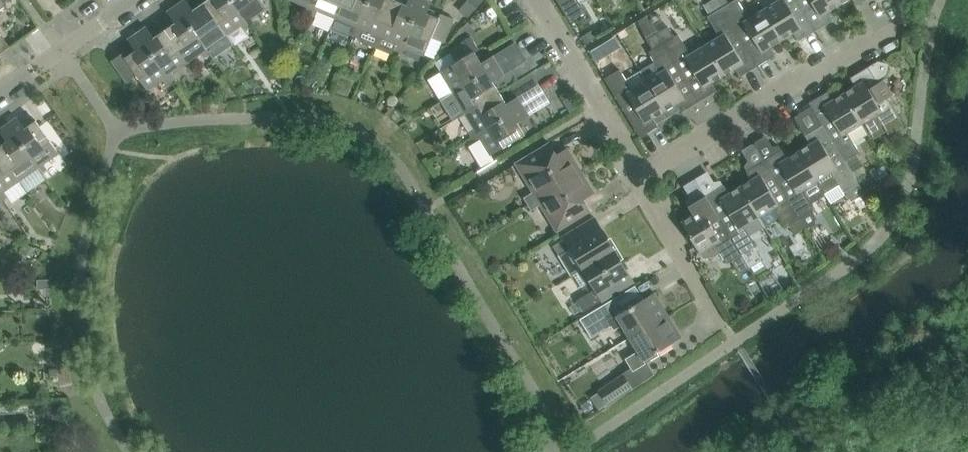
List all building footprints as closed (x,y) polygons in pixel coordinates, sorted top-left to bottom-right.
[(20,0),(0,0),(0,9),(5,5),(8,9),(20,1),(20,0)] [(204,2),(193,9),(186,0),(184,0),(176,5),(210,53),(215,50),(212,45),(227,34),(204,2)] [(250,25),(232,0),(206,0),(204,2),(227,34),(241,24),(245,29),(250,25)] [(250,25),(255,22),(251,17),(266,7),(262,0),(232,0),(250,25)] [(307,6),(305,11),(309,13),(315,0),(293,0),(307,6)] [(340,0),(315,0),(309,13),(316,16),(314,21),(329,27),(340,0)] [(367,0),(340,0),(329,27),(347,35),(349,30),(353,31),(367,0)] [(392,0),(367,0),(353,31),(360,34),(359,37),(360,40),(373,46),(392,0)] [(418,0),(408,0),(406,4),(397,0),(392,0),(373,46),(390,53),(393,51),(394,48),(397,50),(418,0)] [(438,17),(427,12),(432,0),(418,0),(397,50),(405,53),(407,47),(424,54),(432,37),(444,42),(454,18),(440,13),(438,17)] [(570,21),(585,11),(578,0),(557,0),(570,21)] [(757,66),(717,0),(710,0),(706,2),(713,13),(707,16),(719,36),(704,45),(723,75),(735,68),(740,76),(757,66)] [(729,3),(727,0),(717,0),(757,66),(775,55),(770,46),(781,39),(763,9),(748,18),(737,0),(733,0),(729,3)] [(797,0),(777,0),(778,0),(763,9),(781,39),(793,32),(798,41),(816,30),(797,0)] [(816,30),(833,20),(828,11),(840,4),(837,0),(797,0),(816,30)] [(205,57),(210,53),(176,5),(167,11),(175,22),(165,29),(188,62),(202,52),(205,57)] [(723,75),(704,45),(690,54),(678,34),(674,36),(668,25),(657,32),(699,101),(716,90),(711,82),(723,75)] [(188,62),(165,29),(154,37),(146,26),(137,33),(171,81),(176,77),(173,72),(188,62)] [(681,112),(699,101),(657,32),(646,38),(652,49),(649,51),(655,61),(640,70),(668,116),(680,109),(681,112)] [(166,84),(171,81),(137,33),(128,39),(136,50),(125,57),(136,73),(147,90),(163,79),(166,84)] [(481,62),(475,51),(479,49),(471,37),(449,50),(456,61),(440,71),(428,78),(440,98),(447,94),(448,95),(498,65),(492,55),(481,62)] [(10,46),(4,38),(0,41),(0,53),(10,46)] [(844,93),(862,123),(876,114),(888,134),(891,133),(892,135),(902,129),(901,126),(903,125),(886,96),(891,92),(886,83),(883,85),(881,82),(879,84),(876,80),(886,74),(889,65),(880,63),(878,60),(850,77),(855,86),(844,93)] [(449,97),(442,101),(453,120),(465,113),(466,115),(501,94),(499,92),(493,81),(504,74),(498,65),(448,95),(449,97)] [(640,70),(626,79),(619,69),(604,78),(640,137),(658,126),(656,123),(668,116),(640,70)] [(862,123),(844,93),(832,100),(827,92),(809,102),(822,125),(852,171),(862,165),(856,154),(859,152),(853,142),(868,133),(862,123)] [(473,138),(524,107),(517,96),(506,103),(501,94),(466,115),(474,128),(469,131),(473,138)] [(483,168),(495,161),(491,154),(525,134),(518,122),(529,115),(524,107),(473,138),(475,141),(469,145),(483,168)] [(8,123),(42,171),(47,168),(43,163),(59,153),(36,120),(25,128),(17,117),(8,123)] [(42,171),(8,123),(0,129),(0,131),(7,140),(0,145),(0,153),(19,180),(20,180),(28,190),(46,178),(41,172),(42,171)] [(810,143),(799,151),(817,181),(817,180),(824,193),(839,184),(844,192),(845,193),(846,192),(851,201),(864,193),(865,193),(857,180),(852,171),(822,125),(805,135),(810,143)] [(528,204),(580,173),(575,165),(576,162),(567,147),(556,154),(550,142),(516,163),(533,191),(523,197),(528,204)] [(782,149),(764,160),(800,218),(806,229),(815,223),(815,215),(813,211),(814,209),(802,190),(817,181),(799,151),(787,158),(782,149)] [(0,153),(0,195),(3,199),(8,196),(12,202),(27,191),(19,180),(0,153)] [(785,227),(800,218),(764,160),(747,170),(752,179),(740,186),(764,226),(779,217),(785,227)] [(580,173),(528,204),(531,210),(541,204),(557,231),(591,210),(584,199),(594,193),(587,181),(584,181),(580,173)] [(723,185),(706,195),(741,254),(750,267),(762,260),(754,246),(756,245),(750,235),(764,226),(740,186),(728,193),(723,185)] [(694,214),(681,222),(700,252),(714,243),(727,263),(731,260),(739,274),(750,267),(741,254),(706,195),(688,206),(694,214)] [(595,217),(552,243),(559,255),(571,275),(572,277),(574,275),(615,250),(614,249),(595,217)] [(577,301),(569,305),(575,315),(582,310),(583,311),(633,281),(615,250),(574,275),(581,285),(589,280),(595,289),(576,300),(577,301)] [(630,337),(668,314),(654,292),(623,311),(613,317),(618,326),(622,324),(630,337)] [(590,312),(580,319),(591,338),(611,326),(613,329),(618,326),(613,317),(623,311),(614,298),(590,312)] [(668,314),(630,337),(638,351),(625,358),(633,370),(659,355),(656,351),(681,337),(668,314)] [(632,387),(623,374),(599,390),(608,403),(632,387)]
